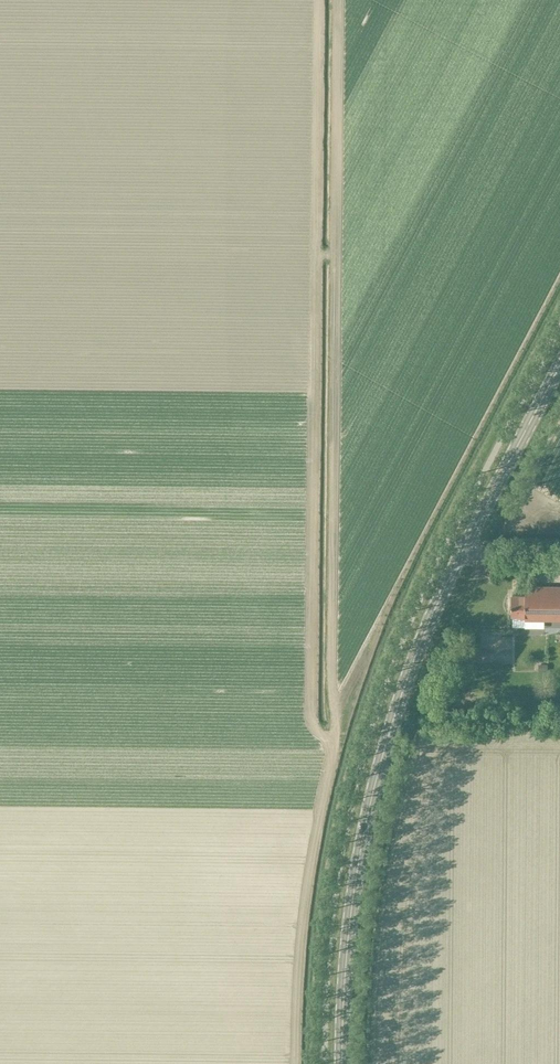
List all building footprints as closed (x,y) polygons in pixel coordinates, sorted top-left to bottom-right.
[(525,586),(525,595),(512,595),(512,616),(525,616),(525,619),(559,619),(559,586),(525,586)]
